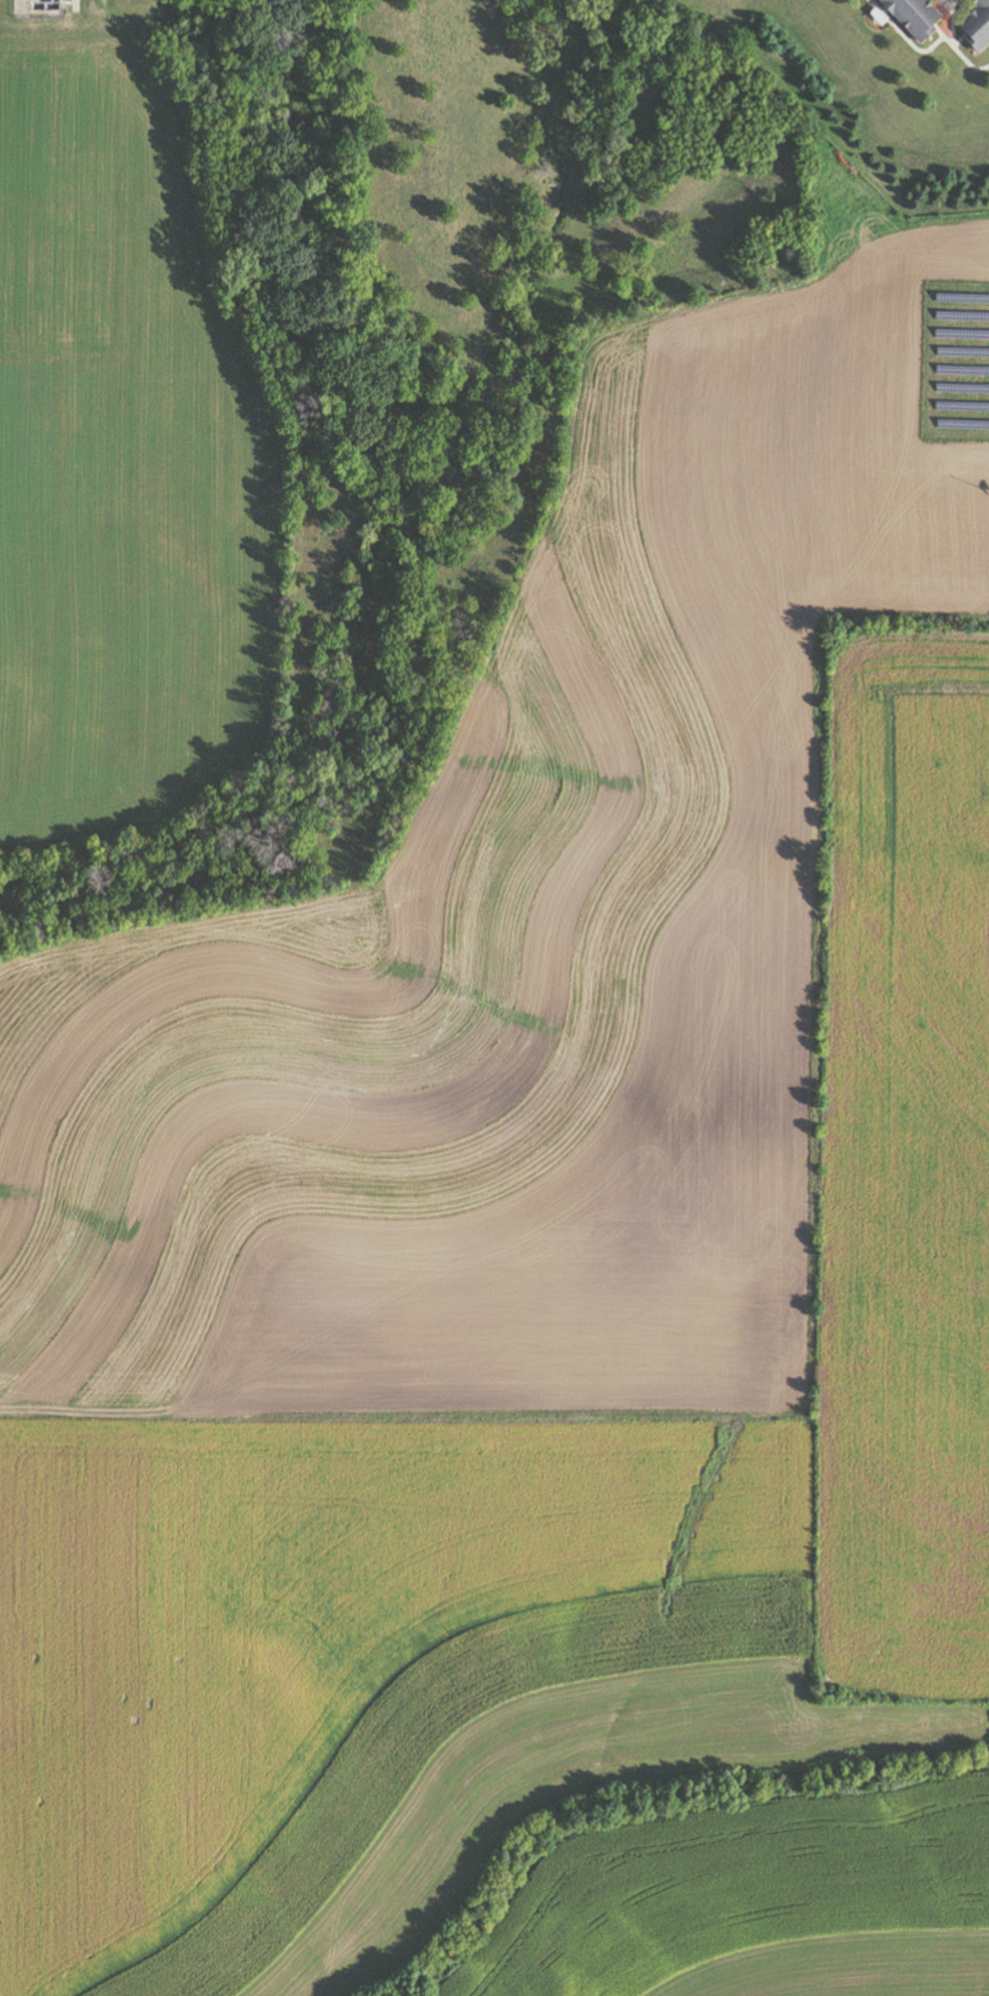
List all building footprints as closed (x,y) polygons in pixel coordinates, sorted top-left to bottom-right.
[(912,44),(940,19),(922,0),(871,0),(912,44)] [(988,40),(988,0),(964,0),(972,8),(950,29),(973,54),(988,40)]
